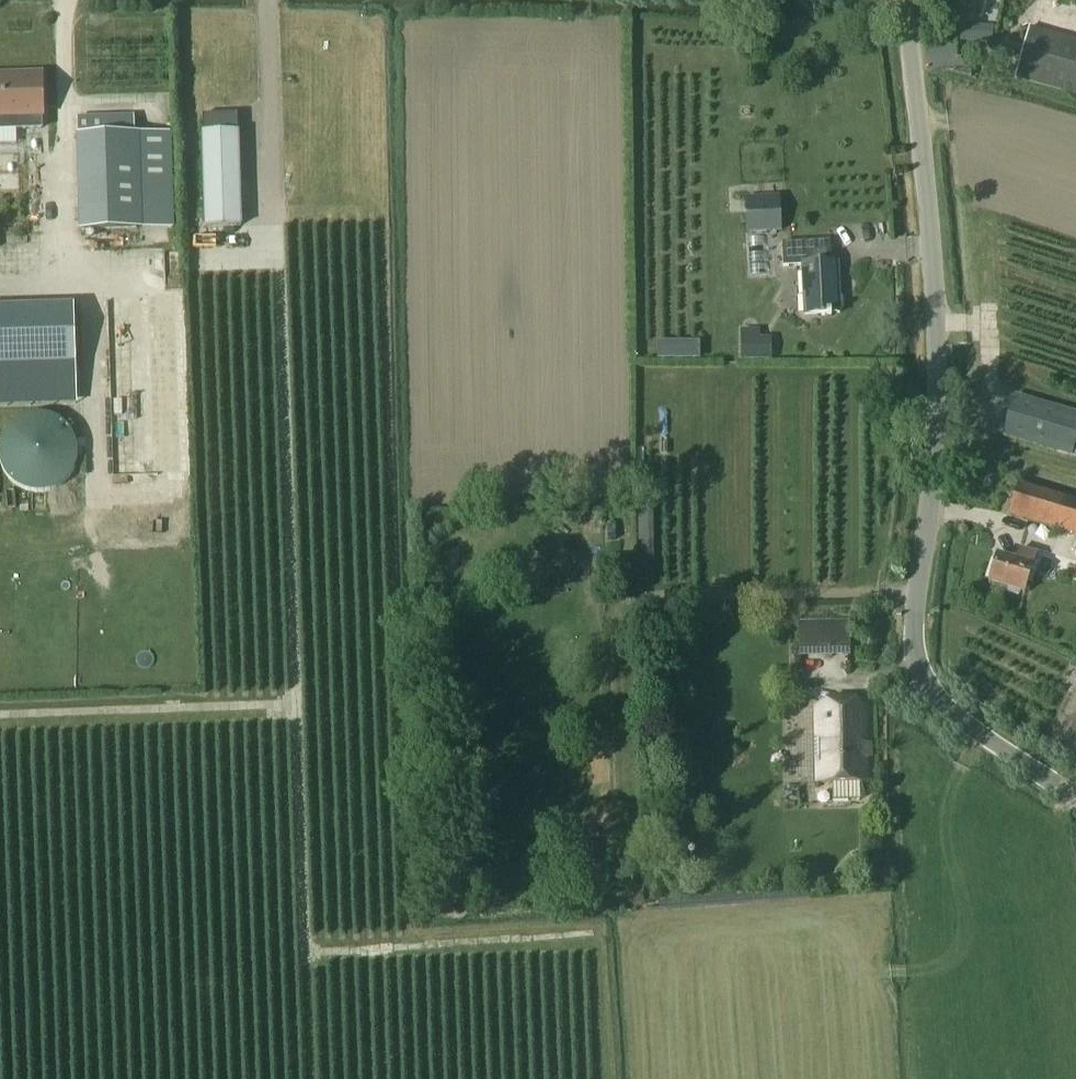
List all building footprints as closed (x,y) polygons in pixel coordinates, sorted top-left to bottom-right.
[(978,25),(977,42),(992,43),(993,26),(978,25)] [(1022,56),(1016,78),(1075,94),(1075,40),(1029,28),(1022,56)] [(0,74),(0,145),(17,145),(17,129),(43,129),(42,116),(44,116),(43,78),(7,79),(7,74),(0,74)] [(241,227),(237,115),(202,116),(206,228),(241,227)] [(133,119),(79,120),(81,231),(136,229),(173,228),(170,134),(134,136),(133,119)] [(780,198),(747,200),(749,232),(782,231),(780,198)] [(841,313),(838,263),(831,263),(830,241),(782,244),(783,268),(802,266),(805,316),(828,314),(828,317),(832,316),(832,314),(841,313)] [(0,307),(0,361),(76,359),(75,305),(0,307)] [(759,339),(759,330),(740,330),(740,361),(770,361),(770,339),(759,339)] [(659,360),(701,359),(700,340),(658,341),(659,360)] [(125,374),(125,387),(155,385),(154,372),(125,374)] [(1003,436),(1054,451),(1066,413),(1015,397),(1003,436)] [(45,492),(56,489),(66,483),(73,475),(78,464),(80,453),(79,442),(73,430),(65,421),(53,414),(40,412),(28,414),(16,420),(7,429),(1,440),(0,448),(0,457),(2,467),(9,478),(19,487),(32,492),(45,492)] [(1009,516),(1075,537),(1075,504),(1018,486),(1009,516)] [(997,556),(988,583),(1008,589),(1007,593),(1018,596),(1020,593),(1024,594),(1036,554),(1020,549),(1016,562),(997,556)] [(609,576),(622,575),(621,557),(608,558),(609,576)] [(848,622),(825,623),(825,652),(849,652),(848,622)] [(817,784),(868,782),(866,707),(815,708),(817,784)]
